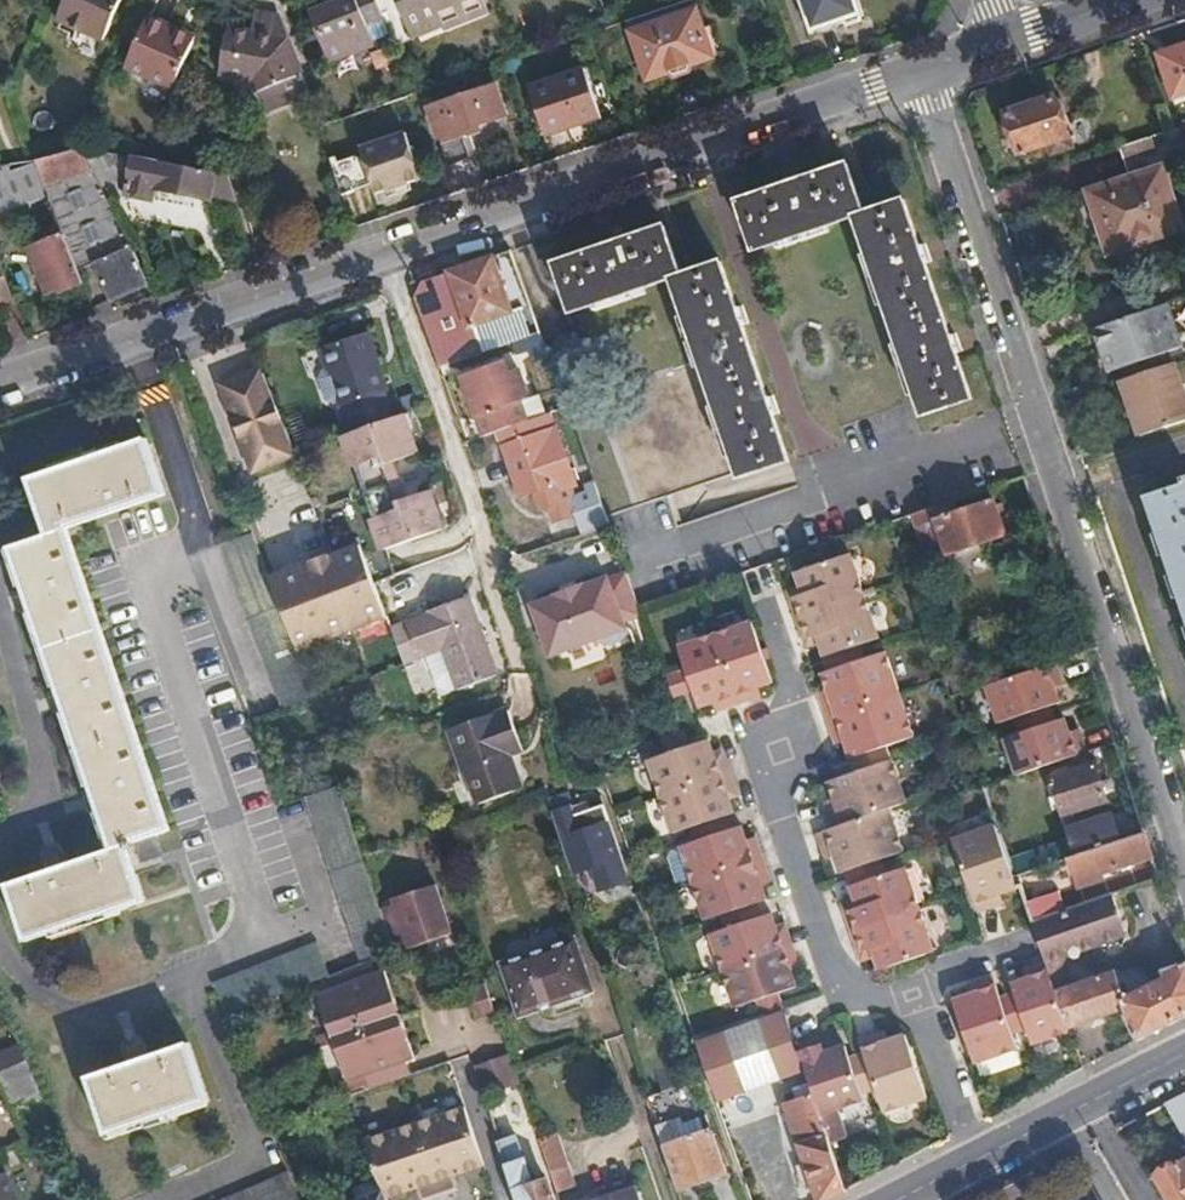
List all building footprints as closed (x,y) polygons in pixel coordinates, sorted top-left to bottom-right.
[(100,39),(117,0),(63,0),(54,21),(100,39)] [(323,61),(390,39),(377,0),(323,0),(325,4),(305,11),(323,61)] [(481,0),(392,0),(407,41),(438,31),(443,45),(491,27),(481,0)] [(808,36),(863,19),(857,0),(796,0),(808,36)] [(629,31),(644,78),(710,56),(694,9),(629,31)] [(298,78),(277,20),(252,15),(248,36),(224,33),(216,78),(248,82),(261,115),(287,105),(279,85),(298,78)] [(144,16),(119,69),(170,91),(191,43),(171,33),(172,29),(144,16)] [(443,45),(438,31),(407,41),(413,56),(443,45)] [(1171,98),(1184,94),(1184,44),(1156,54),(1171,98)] [(583,68),(527,87),(541,129),(573,119),(576,127),(600,118),(583,68)] [(305,98),(298,78),(279,85),(287,105),(305,98)] [(426,107),(437,137),(505,116),(496,85),(426,107)] [(1052,96),(1002,113),(1016,154),(1047,143),(1050,154),(1070,147),(1052,96)] [(573,119),(541,129),(543,137),(576,127),(573,119)] [(1119,146),(1130,176),(1089,190),(1095,212),(1108,208),(1121,247),(1184,226),(1164,166),(1184,159),(1184,124),(1119,146)] [(330,137),(327,128),(318,131),(321,139),(330,137)] [(358,150),(373,193),(418,179),(404,135),(358,150)] [(109,205),(82,150),(65,154),(35,161),(43,182),(63,237),(76,273),(92,265),(108,301),(146,286),(125,237),(109,205)] [(127,197),(134,159),(102,153),(82,150),(109,205),(127,197)] [(208,200),(213,173),(185,168),(134,159),(127,197),(152,202),(155,191),(208,200)] [(35,161),(18,162),(2,166),(0,166),(0,198),(43,182),(35,161)] [(754,248),(854,215),(922,414),(973,397),(958,352),(963,350),(956,331),(951,333),(930,273),(926,260),(931,258),(925,240),(919,241),(904,197),(865,210),(849,161),(801,178),(800,173),(781,180),(783,185),(738,201),(754,248)] [(231,193),(226,178),(220,175),(213,173),(208,200),(231,193)] [(570,311),(670,279),(738,476),(787,459),(771,413),(779,411),(772,390),(765,392),(742,325),(748,322),(751,321),(744,302),(735,305),(720,261),(682,274),(665,224),(620,240),(618,234),(599,240),(601,246),(554,263),(570,311)] [(76,273),(63,237),(28,250),(44,294),(56,290),(58,294),(63,293),(66,295),(77,293),(77,288),(82,287),(76,273)] [(528,302),(510,253),(492,259),(508,309),(514,307),(528,302)] [(508,309),(492,259),(451,273),(410,287),(433,352),(470,339),(465,324),(468,323),(471,331),(494,323),(491,315),(508,309)] [(0,267),(0,308),(13,303),(0,267)] [(539,335),(535,323),(528,302),(514,307),(520,324),(526,339),(539,335)] [(1180,348),(1165,306),(1091,331),(1105,373),(1180,348)] [(476,357),(526,339),(520,324),(471,342),(476,357)] [(337,404),(340,411),(349,436),(393,420),(384,396),(389,394),(368,334),(319,350),(325,366),(321,367),(318,375),(326,401),(334,405),(337,404)] [(526,421),(515,387),(522,385),(517,372),(510,374),(506,362),(461,376),(482,437),(526,421)] [(1173,365),(1119,384),(1137,437),(1184,420),(1184,402),(1173,365)] [(298,464),(271,368),(223,381),(249,477),(298,464)] [(356,448),(403,431),(398,418),(393,420),(349,436),(341,438),(377,537),(386,534),(356,448)] [(554,426),(500,445),(505,460),(511,457),(517,476),(511,478),(518,498),(553,487),(555,494),(574,487),(554,426)] [(439,533),(425,494),(403,502),(390,466),(412,458),(403,431),(356,448),(386,534),(377,537),(382,553),(439,533)] [(9,892),(30,949),(146,907),(125,851),(172,834),(64,537),(162,502),(142,446),(26,488),(46,542),(9,555),(117,852),(70,870),(65,856),(45,863),(50,877),(9,892)] [(333,554),(308,489),(301,469),(275,479),(313,577),(339,568),(333,554)] [(1145,497),(1184,615),(1184,477),(1182,478),(1184,484),(1145,497)] [(607,521),(594,484),(584,487),(586,494),(570,499),(580,531),(591,527),(607,521)] [(928,561),(1017,532),(1011,512),(999,517),(993,502),(956,514),(952,500),(948,502),(913,513),(928,561)] [(317,696),(290,628),(255,537),(251,528),(219,541),(285,708),(317,696)] [(868,596),(854,553),(801,571),(805,585),(810,596),(795,601),(801,619),(868,596)] [(639,615),(625,573),(606,579),(605,577),(582,585),(581,582),(552,592),(553,596),(530,603),(547,655),(597,638),(598,642),(606,643),(620,639),(624,632),(620,621),(639,615)] [(810,596),(805,585),(791,589),(795,601),(810,596)] [(493,674),(464,593),(425,608),(427,613),(391,626),(404,662),(440,650),(453,688),(493,674)] [(884,638),(868,596),(801,619),(808,639),(823,634),(826,642),(830,657),(884,638)] [(773,682),(752,624),(716,637),(739,705),(757,698),(755,690),(773,682)] [(826,642),(823,634),(808,639),(811,648),(826,642)] [(739,705),(716,637),(678,649),(687,674),(694,694),(698,708),(712,703),(716,713),(739,705)] [(902,693),(888,651),(824,673),(829,692),(837,689),(839,698),(826,702),(831,718),(902,693)] [(1055,703),(1049,687),(1058,683),(1052,662),(983,687),(995,725),(1013,719),(1047,706),(1055,703)] [(694,694),(687,674),(664,681),(671,701),(694,694)] [(839,698),(837,689),(829,692),(823,693),(826,702),(839,698)] [(917,734),(902,693),(831,718),(837,734),(850,730),(852,739),(848,740),(854,756),(889,745),(917,734)] [(1015,726),(1050,714),(1047,706),(1013,719),(1015,726)] [(491,708),(443,726),(458,769),(464,767),(476,802),(519,787),(507,752),(520,747),(507,708),(492,712),(491,708)] [(1017,735),(1053,722),(1050,714),(1015,726),(1017,735)] [(1083,754),(1076,733),(1066,736),(1061,720),(1053,722),(1017,735),(1001,741),(1013,777),(1083,754)] [(687,745),(681,728),(662,734),(668,751),(687,745)] [(852,739),(850,730),(837,734),(839,742),(848,740),(852,739)] [(728,772),(720,749),(711,752),(706,738),(687,745),(668,751),(648,759),(660,795),(728,772)] [(856,763),(892,752),(889,745),(854,756),(856,763)] [(895,762),(892,752),(856,763),(860,773),(895,762)] [(909,802),(895,762),(860,773),(830,783),(836,801),(841,799),(844,807),(829,812),(833,828),(890,809),(909,802)] [(1048,777),(1061,816),(1106,800),(1092,762),(1048,777)] [(736,794),(728,772),(660,795),(674,833),(688,828),(720,817),(732,812),(727,798),(736,794)] [(369,877),(362,856),(337,785),(304,797),(365,964),(396,953),(393,943),(380,906),(369,877)] [(844,807),(841,799),(836,801),(826,804),(829,812),(844,807)] [(903,851),(890,809),(833,828),(818,833),(824,849),(839,845),(842,854),(835,857),(840,872),(847,870),(881,859),(903,851)] [(1119,840),(1110,815),(1068,830),(1076,855),(1119,840)] [(722,823),(720,817),(688,828),(690,834),(722,823)] [(1020,885),(998,821),(953,837),(979,910),(995,904),(990,888),(998,884),(1001,892),(1020,885)] [(725,831),(722,823),(690,834),(693,842),(725,831)] [(759,860),(751,838),(743,841),(738,826),(725,831),(693,842),(679,847),(692,884),(759,860)] [(1103,875),(1154,858),(1145,831),(1119,840),(1076,855),(1070,857),(1082,893),(1106,885),(1103,875)] [(842,854),(839,845),(824,849),(827,859),(835,857),(842,854)] [(884,866),(881,859),(847,870),(850,877),(884,866)] [(767,882),(759,860),(692,884),(704,919),(718,914),(751,903),(763,899),(758,885),(767,882)] [(921,909),(906,865),(886,872),(852,883),(857,898),(859,907),(846,911),(853,932),(921,909)] [(852,883),(886,872),(884,866),(850,877),(852,883)] [(1004,900),(1001,892),(998,884),(990,888),(995,904),(1004,900)] [(453,936),(436,887),(380,906),(393,943),(406,938),(409,948),(410,951),(453,936)] [(1127,936),(1113,894),(1062,913),(1034,924),(1047,962),(1069,1029),(1128,1006),(1125,999),(1114,974),(1078,988),(1068,981),(1063,971),(1064,968),(1066,961),(1070,956),(1097,947),(1105,951),(1122,945),(1127,936)] [(1062,913),(1056,896),(1028,906),(1034,924),(1062,913)] [(859,907),(857,898),(843,902),(846,911),(859,907)] [(754,911),(751,903),(718,914),(721,922),(754,911)] [(936,952),(921,909),(853,932),(858,949),(874,944),(877,955),(882,970),(936,952)] [(723,928),(756,916),(754,911),(721,922),(723,928)] [(789,945),(781,922),(772,925),(768,912),(756,916),(723,928),(708,933),(721,969),(789,945)] [(409,948),(406,938),(393,943),(396,953),(409,948)] [(500,963),(517,1017),(591,992),(574,939),(500,963)] [(877,955),(874,944),(858,949),(862,960),(877,955)] [(793,984),(788,969),(796,966),(789,945),(721,969),(734,1005),(757,997),(775,991),(793,984)] [(228,1018),(296,992),(333,977),(321,946),(215,987),(228,1018)] [(1047,962),(1023,969),(1027,980),(1011,985),(1013,992),(1025,1028),(1030,1045),(1070,1032),(1069,1029),(1047,962)] [(1184,1017),(1184,963),(1153,976),(1156,984),(1125,999),(1128,1006),(1130,1014),(1128,1016),(1138,1041),(1184,1017)] [(990,1117),(1042,1090),(1022,1029),(1009,992),(1001,969),(946,987),(990,1117)] [(404,1015),(387,971),(368,978),(365,971),(345,977),(348,986),(319,997),(334,1040),(404,1015)] [(496,1014),(485,983),(469,988),(479,1020),(496,1014)] [(780,1007),(775,991),(757,997),(763,1014),(780,1007)] [(1025,1028),(1013,992),(1009,992),(1022,1029),(1025,1028)] [(795,1049),(783,1012),(743,1023),(696,1043),(706,1074),(715,1099),(802,1067),(795,1049)] [(419,1058),(404,1015),(334,1040),(350,1083),(373,1076),(381,1072),(386,1084),(402,1078),(398,1065),(413,1060),(414,1060),(419,1058)] [(889,1041),(886,1033),(877,1035),(883,1049),(890,1047),(889,1041)] [(928,1098),(906,1035),(889,1041),(890,1047),(883,1049),(877,1035),(860,1041),(864,1053),(877,1088),(886,1114),(928,1098)] [(833,1052),(828,1037),(819,1041),(823,1055),(833,1052)] [(850,1057),(847,1046),(833,1052),(823,1055),(819,1041),(795,1049),(802,1067),(811,1094),(819,1115),(864,1100),(862,1094),(850,1057)] [(90,1081),(111,1138),(208,1102),(187,1044),(152,1057),(147,1043),(121,1052),(127,1067),(90,1081)] [(22,1049),(0,1058),(0,1074),(28,1062),(22,1049)] [(877,1088),(864,1053),(857,1055),(870,1092),(877,1088)] [(521,1086),(509,1054),(492,1060),(503,1092),(521,1086)] [(870,1092),(857,1055),(850,1057),(862,1094),(870,1092)] [(416,1073),(413,1060),(398,1065),(402,1078),(416,1073)] [(503,1092),(492,1060),(477,1065),(489,1097),(503,1092)] [(57,1126),(42,1093),(28,1062),(0,1074),(0,1082),(26,1140),(57,1126)] [(386,1084),(381,1072),(373,1076),(376,1087),(386,1084)] [(811,1094),(806,1088),(800,1090),(802,1098),(783,1105),(819,1199),(826,1199),(827,1199),(845,1190),(819,1115),(811,1094)] [(1183,1095),(1167,1104),(1184,1136),(1184,1099),(1183,1095)] [(484,1164),(465,1108),(417,1123),(441,1196),(459,1190),(454,1176),(463,1173),(469,1174),(479,1170),(484,1164)] [(725,1176),(705,1117),(661,1133),(668,1155),(682,1192),(725,1176)] [(417,1123),(364,1141),(384,1186),(387,1193),(388,1196),(396,1199),(406,1195),(409,1190),(419,1187),(423,1199),(428,1199),(441,1196),(417,1123)] [(547,1181),(533,1185),(517,1135),(499,1140),(508,1171),(518,1199),(553,1199),(547,1181)] [(574,1188),(555,1135),(539,1139),(540,1143),(558,1194),(574,1188)] [(1182,1165),(1181,1163),(1157,1174),(1171,1199),(1184,1199),(1184,1164),(1182,1165)] [(288,1174),(228,1199),(299,1199),(288,1174)] [(0,1180),(0,1199),(17,1199),(7,1177),(0,1180)] [(387,1193),(384,1186),(371,1191),(374,1199),(378,1199),(388,1196),(387,1193)] [(371,1191),(361,1195),(363,1199),(374,1199),(371,1191)] [(642,1192),(619,1199),(645,1199),(642,1192)]
